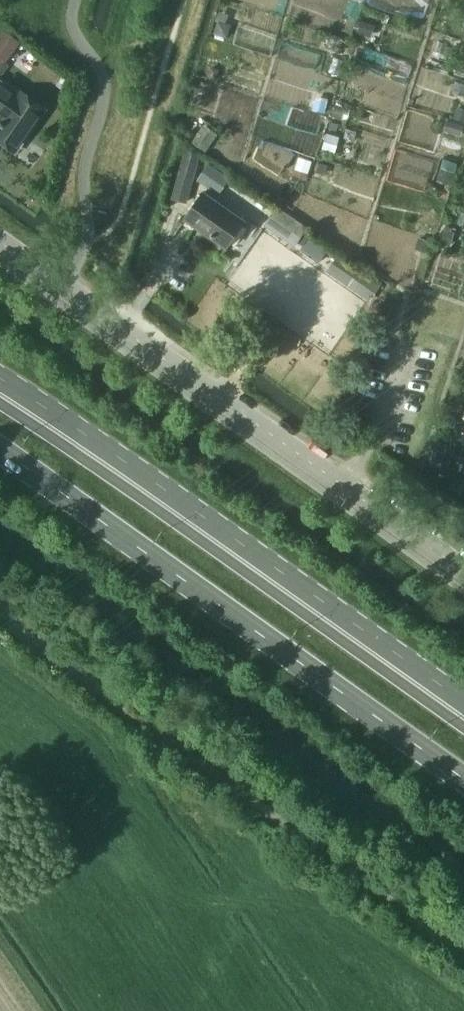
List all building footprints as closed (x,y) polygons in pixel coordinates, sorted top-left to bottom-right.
[(4,60),(18,42),(1,30),(0,31),(0,61),(4,60)] [(39,107),(38,106),(36,110),(0,85),(0,142),(6,146),(13,136),(17,139),(39,107)] [(185,203),(199,154),(182,149),(169,198),(185,203)] [(209,164),(198,178),(219,192),(229,178),(209,164)] [(243,223),(202,192),(183,217),(225,248),(243,223)] [(305,229),(276,207),(266,222),(295,243),(298,239),(303,243),(309,235),(303,231),(305,229)] [(369,300),(381,283),(338,254),(326,271),(369,300)]
